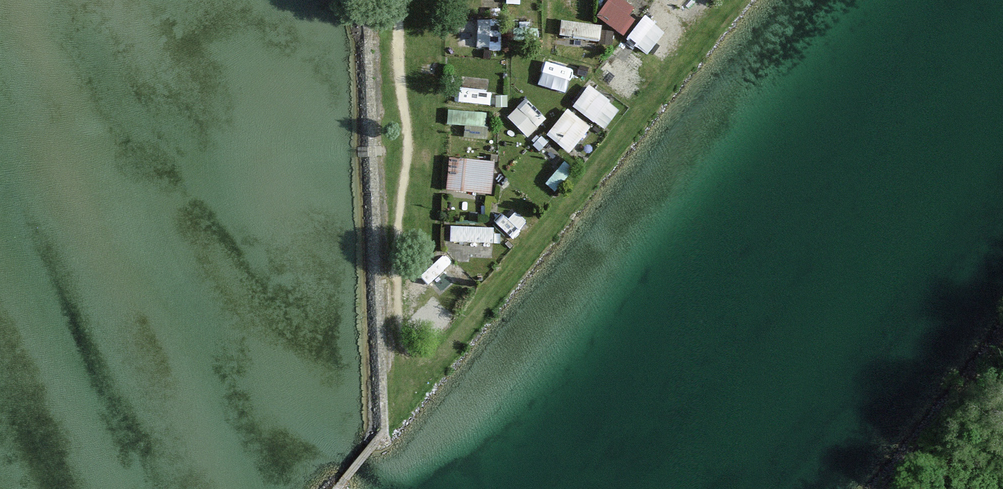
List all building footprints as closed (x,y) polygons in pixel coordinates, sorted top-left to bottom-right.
[(627,30),(644,6),(636,0),(610,0),(601,12),(627,30)] [(704,0),(670,0),(688,17),(704,0)] [(483,15),(482,43),(505,44),(506,16),(483,15)] [(634,33),(663,51),(673,35),(644,17),(634,33)] [(618,53),(603,70),(633,96),(648,79),(618,53)] [(551,56),(543,79),(570,88),(578,65),(551,56)] [(466,97),(491,98),(492,76),(467,75),(466,97)] [(577,101),(598,118),(616,96),(594,79),(577,101)] [(524,142),(550,114),(533,97),(506,125),(524,142)] [(574,103),(551,128),(573,149),(597,123),(574,103)] [(470,132),(490,133),(491,107),(455,107),(455,118),(470,118),(470,132)] [(452,153),(451,186),(497,188),(498,155),(452,153)] [(456,221),(455,236),(496,238),(497,222),(456,221)] [(447,245),(418,279),(427,287),(457,253),(447,245)]
